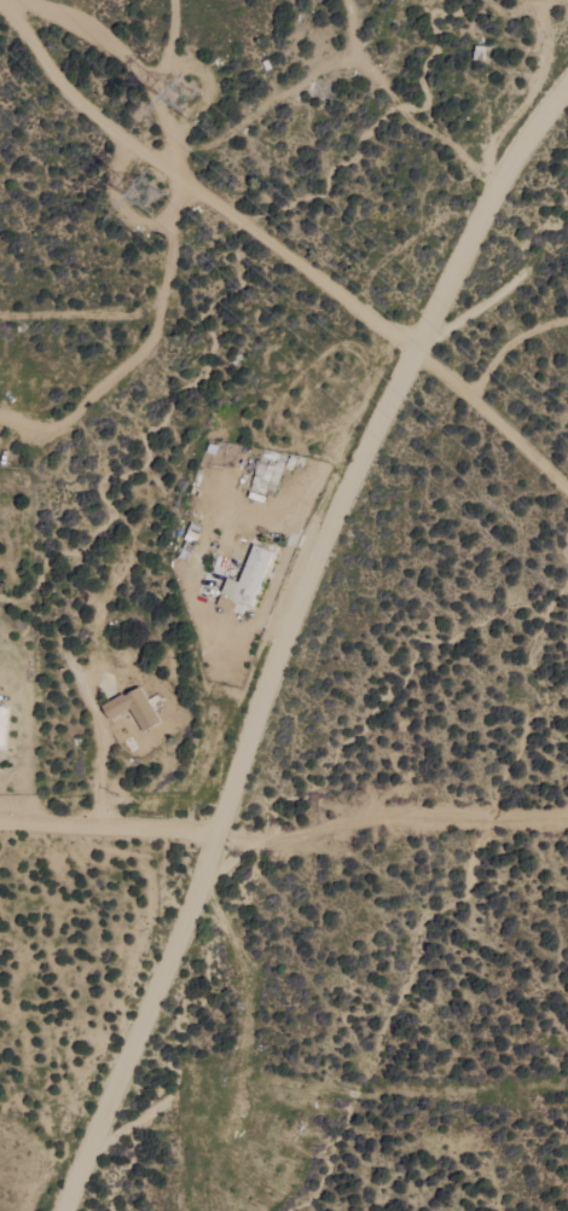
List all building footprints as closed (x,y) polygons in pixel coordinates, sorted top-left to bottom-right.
[(219,594),(249,607),(273,553),(252,544),(235,583),(225,579),(219,594)] [(100,707),(107,721),(128,710),(140,732),(158,722),(138,686),(100,707)]
